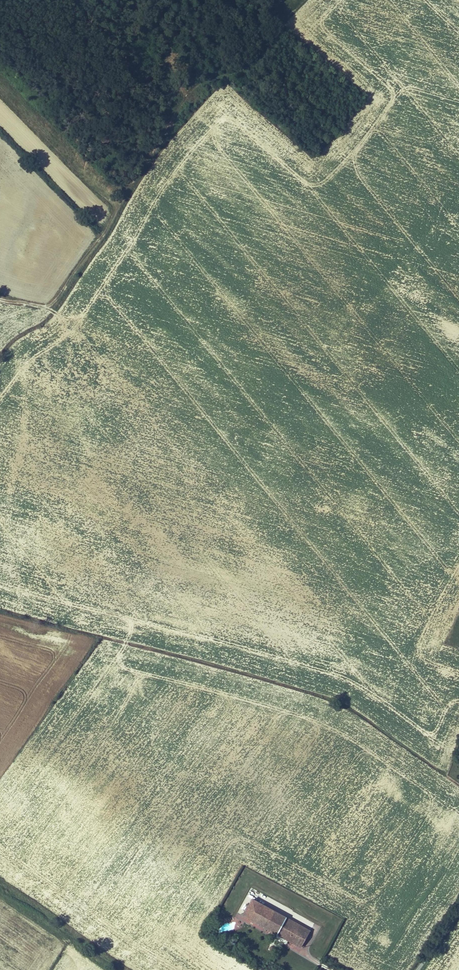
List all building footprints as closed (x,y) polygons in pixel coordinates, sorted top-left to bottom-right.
[(300,940),(297,938),(300,931),(267,912),(258,928),(313,960),(322,944),(304,934),(300,940)]
